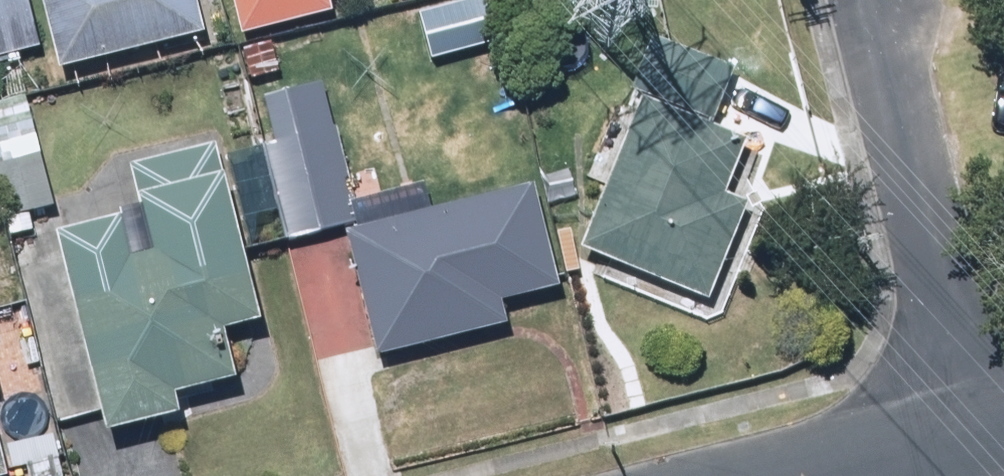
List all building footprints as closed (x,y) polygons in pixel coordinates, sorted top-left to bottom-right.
[(33,49),(21,0),(0,0),(0,58),(33,49)] [(55,74),(198,38),(188,0),(36,0),(55,74)] [(375,0),(239,0),(244,25),(375,0)] [(741,149),(636,107),(576,256),(718,314),(768,192),(730,176),(741,149)] [(281,244),(339,231),(367,358),(501,328),(497,309),(549,298),(525,189),(421,213),(416,190),(345,206),(327,128),(258,143),(281,244)] [(134,227),(48,245),(90,441),(172,423),(168,407),(227,395),(217,348),(256,339),(214,144),(120,164),(134,227)]
